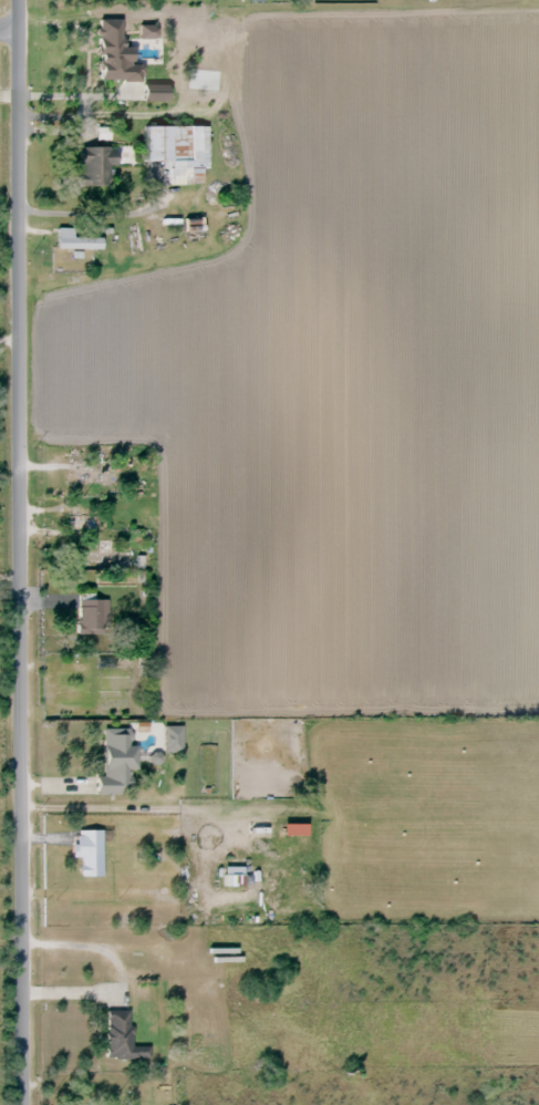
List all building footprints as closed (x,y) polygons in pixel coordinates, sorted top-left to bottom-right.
[(125,38),(99,37),(98,81),(139,82),(140,65),(124,64),(125,38)] [(165,162),(165,184),(198,184),(198,168),(205,168),(205,125),(144,125),(144,162),(165,162)] [(107,186),(107,166),(118,166),(118,147),(77,146),(77,186),(107,186)] [(71,228),(55,228),(55,249),(100,249),(100,237),(71,237),(71,228)] [(97,515),(68,515),(68,525),(97,525),(97,515)] [(131,553),(85,553),(85,567),(131,567),(131,553)] [(107,599),(76,599),(76,634),(107,634),(107,599)] [(102,776),(95,776),(95,794),(118,794),(118,786),(127,786),(127,770),(135,770),(135,744),(131,744),(131,729),(102,729),(102,776)] [(101,830),(78,830),(78,877),(101,877),(101,830)] [(241,886),(241,868),(223,868),(223,886),(241,886)] [(105,1012),(105,1059),(148,1059),(148,1046),(129,1046),(129,1012),(105,1012)]
